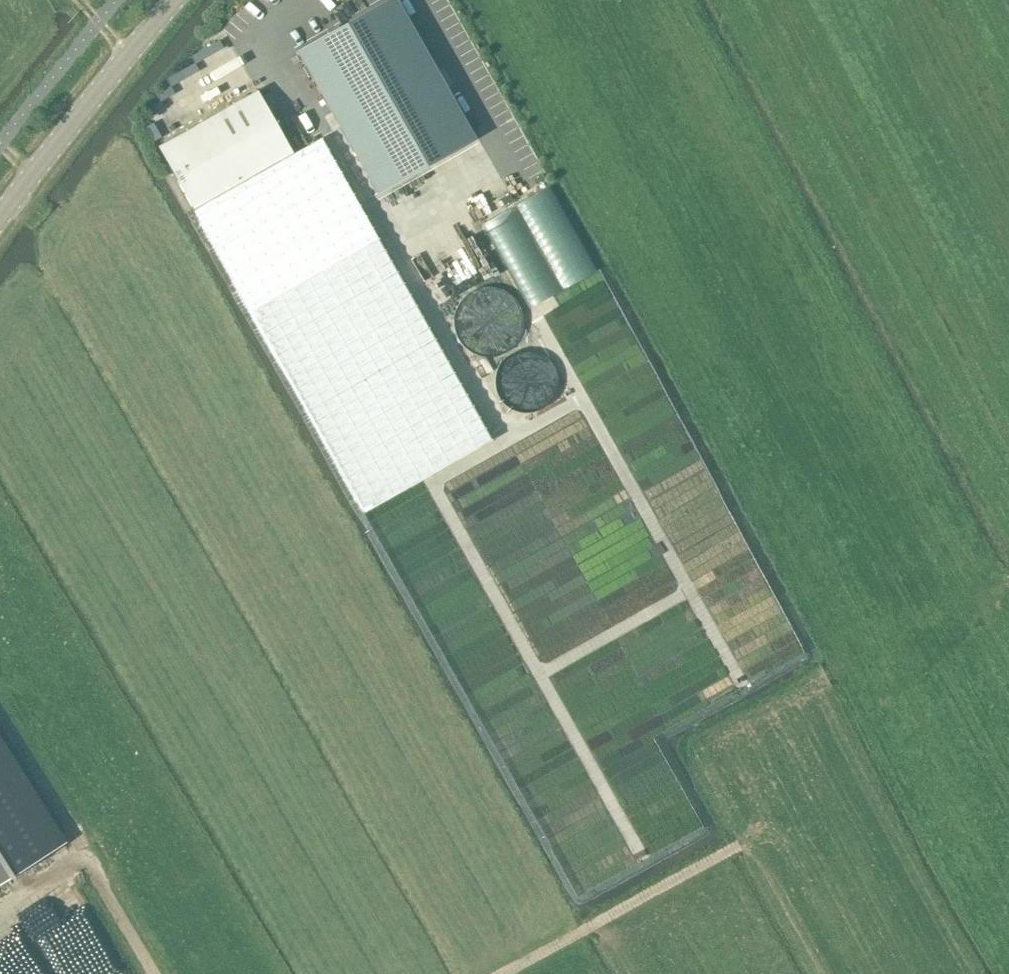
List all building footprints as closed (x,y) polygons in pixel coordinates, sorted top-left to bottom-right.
[(297,52),(377,193),(475,138),(397,0),(389,0),(297,52)] [(364,512),(491,441),(321,138),(293,154),(257,90),(158,146),(364,512)] [(0,737),(0,884),(66,842),(0,737)]
